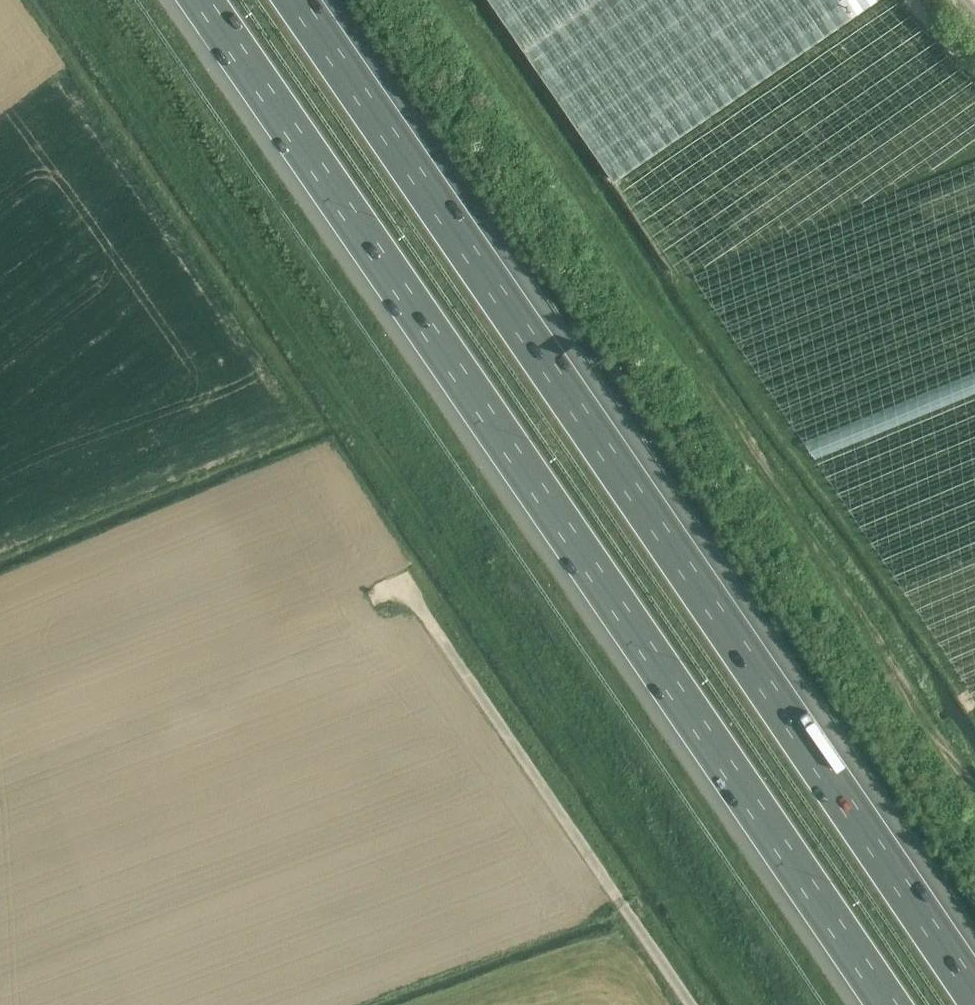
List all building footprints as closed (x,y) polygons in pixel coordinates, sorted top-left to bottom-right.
[(614,180),(877,0),(491,0),(614,180)]
